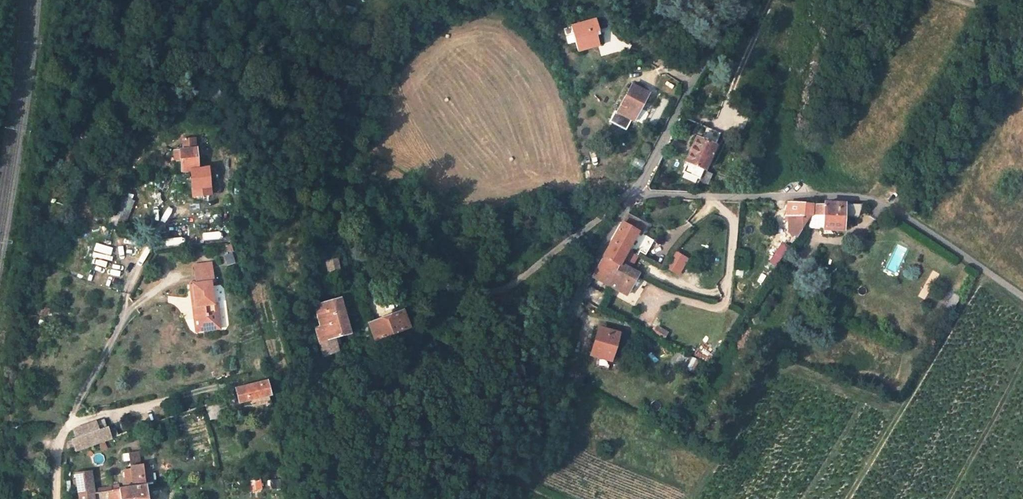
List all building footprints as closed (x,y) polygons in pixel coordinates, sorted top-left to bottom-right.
[(599,34),(594,20),(571,27),(578,51),(598,45),(595,35),(599,34)] [(648,93),(632,85),(617,112),(633,121),(648,93)] [(183,138),(184,148),(197,146),(196,137),(183,138)] [(715,145),(697,137),(684,162),(687,163),(683,171),(700,179),(715,145)] [(184,171),(200,169),(198,146),(197,146),(184,148),(172,149),(174,160),(182,159),(184,171)] [(111,223),(123,227),(130,212),(134,202),(120,197),(111,223)] [(812,215),(813,206),(788,204),(787,214),(795,215),(795,218),(792,218),(792,232),(798,236),(805,225),(812,215)] [(813,206),(812,215),(824,217),(823,227),(823,229),(838,230),(842,230),(842,215),(860,215),(861,205),(837,205),(813,206)] [(805,225),(823,227),(824,217),(812,215),(805,225)] [(637,232),(622,223),(602,258),(617,266),(619,264),(637,232)] [(838,230),(823,229),(823,236),(837,237),(838,230)] [(791,247),(783,241),(768,263),(777,268),(791,247)] [(678,276),(687,258),(672,252),(664,270),(678,276)] [(596,269),(592,277),(625,295),(637,275),(619,264),(617,266),(602,258),(596,269)] [(327,272),(338,270),(336,259),(326,261),(327,272)] [(211,262),(195,264),(197,283),(190,284),(196,333),(222,330),(218,303),(213,303),(210,281),(214,280),(211,262)] [(811,267),(798,263),(794,276),(808,280),(811,267)] [(322,357),(339,352),(334,336),(349,332),(339,297),(313,304),(319,325),(313,326),(322,357)] [(368,321),(374,338),(408,325),(402,308),(368,321)] [(590,354),(611,362),(618,333),(598,327),(590,354)] [(662,340),(665,333),(654,328),(651,334),(662,340)] [(271,398),(268,383),(236,388),(239,403),(271,398)] [(104,418),(73,429),(76,439),(72,440),(77,454),(99,446),(97,441),(118,434),(116,427),(108,430),(104,418)] [(128,456),(130,470),(122,471),(123,483),(131,482),(132,489),(107,492),(108,498),(149,498),(145,465),(140,466),(139,455),(128,456)] [(77,473),(80,498),(95,498),(94,494),(92,471),(77,473)]
